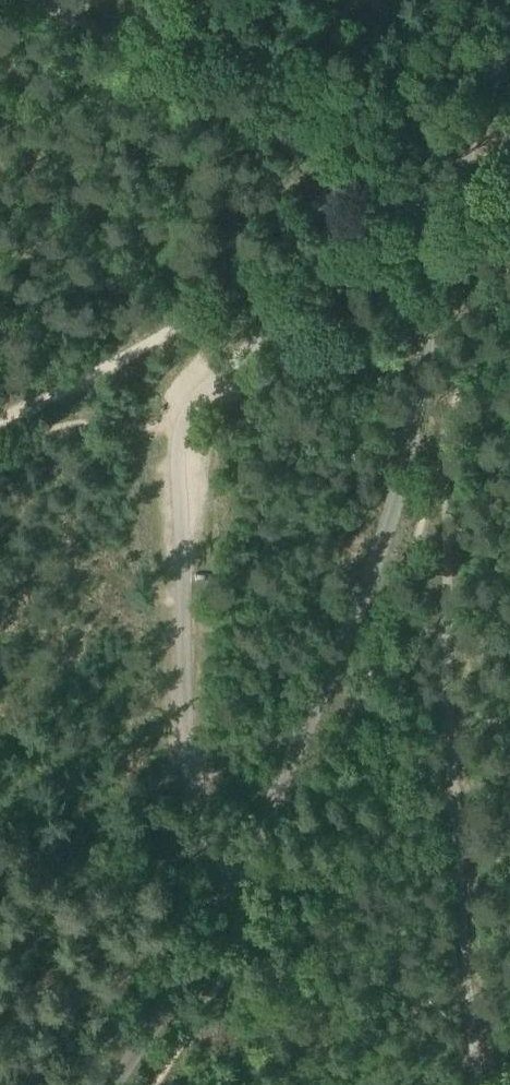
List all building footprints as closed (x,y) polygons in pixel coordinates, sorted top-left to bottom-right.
[(206,750),(192,757),(205,783),(219,775),(206,750)]
